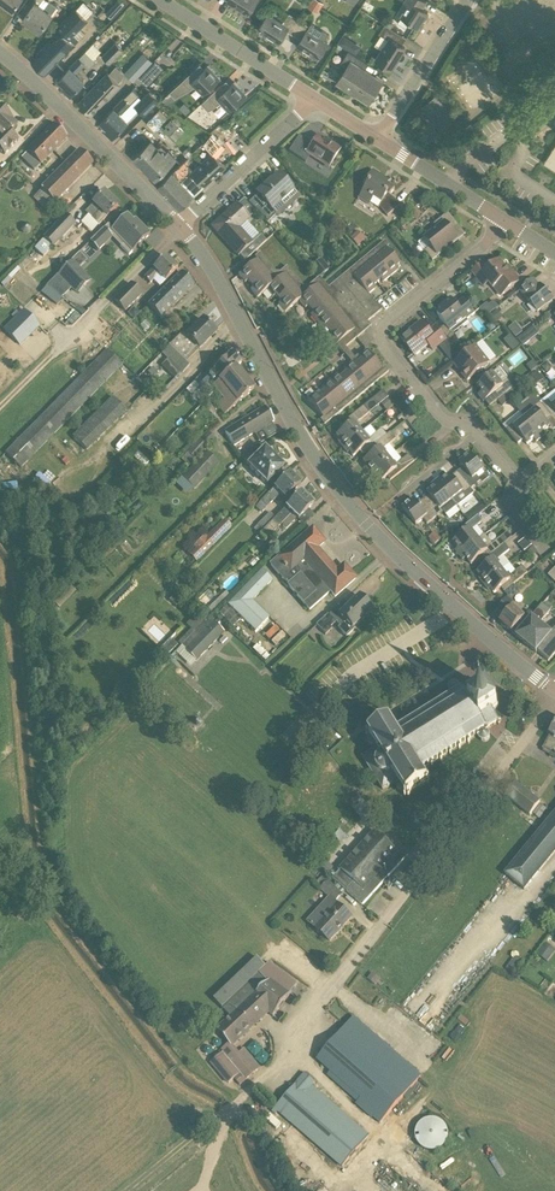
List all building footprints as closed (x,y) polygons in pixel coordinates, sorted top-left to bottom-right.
[(13,9),(20,0),(0,0),(13,9)] [(23,19),(40,31),(58,7),(50,1),(45,8),(40,5),(43,0),(37,0),(23,19)] [(106,13),(111,18),(125,3),(121,0),(119,0),(106,13)] [(228,1),(248,14),(257,0),(228,0),(228,1)] [(423,8),(427,1),(426,0),(406,0),(405,1),(409,3),(401,16),(418,27),(428,11),(423,8)] [(455,79),(482,98),(467,122),(476,128),(507,81),(542,104),(554,86),(545,81),(549,76),(552,78),(554,74),(554,70),(554,69),(554,67),(554,37),(547,32),(554,20),(554,12),(545,6),(533,24),(520,15),(529,0),(507,0),(455,79)] [(89,20),(87,18),(77,9),(58,27),(61,29),(31,59),(46,74),(75,44),(69,38),(73,35),(73,36),(81,28),(89,20)] [(302,21),(289,13),(283,23),(268,14),(258,29),(279,43),(287,30),(294,34),(302,21)] [(302,21),(294,34),(301,39),(297,45),(318,58),(328,43),(324,41),(328,34),(311,23),(309,26),(302,21)] [(403,35),(385,24),(379,33),(389,39),(382,49),(376,58),(392,68),(405,47),(398,42),(403,35)] [(343,35),(339,44),(358,52),(362,43),(343,35)] [(123,49),(116,42),(102,57),(110,63),(123,49)] [(86,51),(58,79),(65,86),(63,88),(70,94),(84,80),(76,72),(86,63),(91,67),(97,61),(94,59),(86,51)] [(382,82),(364,70),(368,63),(349,51),(338,67),(344,71),(338,81),(370,101),(382,82)] [(144,71),(153,62),(143,53),(134,63),(144,71)] [(203,94),(220,78),(208,65),(202,70),(197,65),(170,91),(175,97),(195,85),(203,94)] [(148,85),(154,78),(146,71),(140,78),(148,85)] [(120,84),(108,72),(79,103),(91,115),(120,84)] [(246,94),(235,82),(229,87),(224,82),(202,103),(209,110),(221,103),(229,111),(246,94)] [(159,100),(150,91),(136,105),(145,113),(159,100)] [(425,103),(444,134),(460,124),(441,93),(425,103)] [(131,103),(125,96),(101,121),(108,128),(106,130),(113,137),(129,120),(121,113),(131,103)] [(191,109),(185,102),(180,107),(186,114),(191,109)] [(17,126),(11,120),(12,119),(1,108),(0,109),(0,137),(0,156),(3,154),(4,155),(18,141),(10,133),(17,126)] [(160,109),(146,122),(155,130),(168,117),(160,109)] [(174,121),(165,129),(175,139),(184,131),(174,121)] [(67,138),(55,126),(29,153),(22,159),(34,171),(41,165),(67,138)] [(226,166),(217,155),(225,148),(222,145),(229,139),(219,128),(203,142),(212,152),(194,169),(192,170),(206,184),(226,166)] [(324,139),(323,142),(317,138),(312,145),(305,140),(299,136),(289,152),(295,156),(306,163),(310,156),(328,168),(340,150),(324,139)] [(177,158),(169,150),(165,154),(152,140),(134,158),(155,179),(177,158)] [(544,162),(554,170),(554,144),(544,162)] [(188,147),(183,152),(187,157),(192,152),(188,147)] [(93,164),(80,151),(41,190),(54,203),(93,164)] [(194,169),(185,160),(157,186),(180,209),(194,195),(206,184),(192,170),(194,169)] [(388,185),(389,184),(386,182),(385,183),(381,180),(383,177),(373,171),(366,182),(369,184),(364,192),(359,199),(370,206),(374,199),(382,204),(380,207),(387,217),(400,206),(395,199),(391,196),(395,189),(388,185)] [(299,197),(294,192),(280,176),(267,188),(265,186),(256,193),(271,209),(278,217),(299,197)] [(118,206),(104,193),(93,204),(94,205),(85,213),(89,217),(99,226),(118,206)] [(261,247),(256,241),(253,244),(238,229),(250,218),(237,204),(214,225),(214,230),(239,257),(240,255),(245,261),(261,247)] [(417,209),(411,214),(416,220),(422,215),(417,209)] [(465,234),(457,225),(448,214),(441,220),(445,224),(425,240),(431,248),(425,252),(432,261),(465,234)] [(74,225),(66,217),(45,238),(35,249),(39,252),(44,257),(74,225)] [(106,226),(88,245),(97,253),(115,235),(124,244),(129,239),(137,247),(148,236),(139,227),(136,230),(124,218),(111,231),(106,226)] [(357,232),(351,239),(358,246),(364,240),(357,232)] [(357,339),(365,332),(358,325),(364,320),(367,323),(382,311),(368,295),(352,275),(363,266),(374,256),(385,247),(386,249),(389,246),(385,241),(382,244),(328,289),(319,278),(308,287),(303,287),(287,267),(280,273),(275,273),(262,256),(258,259),(268,270),(277,282),(287,274),(296,285),(305,296),(319,285),(328,295),(337,306),(347,318),(356,329),(337,345),(352,363),(369,383),(358,393),(347,402),(336,411),(324,420),(326,423),(325,425),(324,424),(323,425),(325,426),(389,372),(388,371),(387,372),(388,372),(386,374),(383,371),(372,380),(356,360),(346,348),(357,339)] [(386,249),(385,247),(374,256),(390,277),(398,270),(396,267),(399,264),(386,249)] [(74,259),(81,266),(88,260),(81,252),(74,259)] [(383,283),(390,277),(374,256),(363,266),(377,283),(380,280),(383,283)] [(178,270),(165,257),(145,278),(151,284),(154,281),(160,288),(178,270)] [(268,270),(258,259),(239,276),(245,284),(248,281),(251,285),(268,270)] [(330,269),(321,259),(311,268),(320,277),(330,269)] [(511,271),(508,273),(499,261),(487,270),(483,264),(471,274),(483,289),(487,286),(492,292),(495,289),(501,296),(520,282),(511,271)] [(90,281),(72,263),(59,275),(77,293),(90,281)] [(374,286),(377,283),(363,266),(352,275),(368,295),(376,288),(374,286)] [(277,282),(268,270),(251,285),(254,288),(251,290),(257,298),(267,291),(277,282)] [(194,286),(181,273),(149,305),(162,318),(194,286)] [(296,285),(287,274),(277,282),(267,291),(273,298),(276,296),(279,299),(296,285)] [(541,285),(539,286),(534,280),(520,291),(525,297),(537,313),(554,299),(552,297),(551,298),(541,285)] [(142,295),(131,283),(114,299),(126,312),(142,295)] [(305,296),(296,285),(279,299),(281,302),(279,305),(285,313),(299,301),(305,296)] [(328,295),(319,285),(305,296),(299,301),(305,309),(308,306),(311,310),(328,295)] [(328,295),(311,310),(314,313),(311,315),(317,323),(337,306),(328,295)] [(466,319),(467,320),(475,314),(464,300),(457,306),(451,299),(439,309),(442,313),(438,316),(446,326),(440,331),(449,342),(454,338),(455,334),(452,330),(466,319)] [(499,307),(495,301),(490,306),(494,311),(499,307)] [(347,318),(337,306),(317,323),(324,331),(327,329),(329,332),(347,318)] [(25,308),(10,323),(21,334),(36,319),(25,308)] [(496,324),(504,318),(498,310),(490,316),(496,324)] [(356,329),(347,318),(329,332),(332,335),(329,338),(336,346),(337,345),(356,329)] [(199,348),(200,349),(216,334),(203,321),(188,336),(184,332),(162,354),(183,374),(190,367),(185,362),(199,348)] [(440,331),(437,327),(430,332),(422,322),(414,329),(415,331),(402,341),(415,357),(434,341),(438,347),(447,340),(448,343),(449,342),(440,331)] [(497,327),(492,322),(487,327),(492,332),(497,327)] [(518,322),(510,327),(516,337),(524,333),(518,322)] [(531,341),(525,334),(518,339),(524,347),(531,341)] [(514,351),(520,346),(514,339),(509,343),(514,351)] [(454,365),(467,382),(490,364),(486,359),(491,354),(482,343),(454,365)] [(124,364),(109,349),(7,454),(22,469),(124,364)] [(367,351),(356,360),(372,380),(383,371),(367,351)] [(215,381),(213,379),(217,375),(222,380),(236,369),(241,365),(232,354),(190,397),(197,403),(206,394),(204,392),(215,381)] [(532,372),(538,367),(533,361),(527,366),(532,372)] [(343,375),(358,393),(369,383),(352,363),(344,370),(347,372),(343,375)] [(542,367),(547,373),(553,368),(548,363),(542,367)] [(506,379),(508,378),(500,367),(492,373),(494,375),(478,388),(483,393),(479,396),(484,402),(485,401),(490,407),(514,388),(506,379)] [(254,391),(236,369),(222,380),(213,388),(224,402),(217,407),(225,416),(254,391)] [(534,387),(544,380),(538,372),(528,379),(534,387)] [(330,382),(347,402),(358,393),(343,375),(340,378),(338,375),(330,382)] [(324,391),(321,394),(336,411),(347,402),(330,382),(322,388),(324,391)] [(506,395),(511,402),(519,396),(513,389),(506,395)] [(307,400),(324,420),(336,411),(321,394),(318,396),(315,394),(307,400)] [(502,409),(511,402),(506,395),(497,402),(502,409)] [(525,419),(541,439),(546,435),(544,432),(550,427),(546,422),(552,418),(542,406),(540,403),(534,395),(517,409),(526,419),(525,419)] [(127,411),(113,397),(73,437),(66,445),(80,458),(87,451),(127,411)] [(387,399),(381,404),(387,411),(393,406),(387,399)] [(551,405),(548,401),(542,406),(552,418),(554,415),(554,402),(551,405)] [(274,422),(266,407),(226,433),(234,446),(274,422)] [(359,426),(357,423),(369,414),(363,407),(340,426),(343,430),(336,436),(340,441),(338,442),(343,448),(361,433),(357,428),(359,426)] [(525,419),(514,428),(512,426),(507,431),(518,445),(524,440),(528,445),(534,440),(536,443),(541,439),(525,419)] [(369,427),(361,433),(343,448),(347,454),(349,452),(353,457),(360,452),(363,456),(367,453),(367,452),(386,436),(381,430),(375,435),(369,427)] [(384,449),(395,440),(390,433),(386,436),(367,452),(367,453),(370,456),(363,461),(367,466),(365,468),(370,474),(388,459),(384,454),(386,452),(384,449)] [(208,448),(201,441),(183,460),(190,467),(208,448)] [(283,468),(265,449),(264,450),(259,446),(245,461),(249,465),(248,466),(267,484),(283,468)] [(219,463),(207,452),(182,478),(194,489),(219,463)] [(481,482),(477,477),(484,471),(470,454),(459,463),(463,468),(457,473),(471,490),(472,490),(481,482)] [(388,459),(370,474),(374,479),(376,478),(380,483),(387,477),(390,481),(414,462),(408,455),(396,465),(394,462),(392,464),(388,459)] [(452,477),(450,475),(444,480),(441,478),(437,482),(452,501),(457,507),(457,508),(474,494),(472,490),(471,490),(457,473),(452,477)] [(300,485),(289,474),(261,502),(266,508),(280,495),(285,500),(300,485)] [(443,513),(441,510),(452,501),(437,482),(432,485),(434,488),(427,493),(429,496),(424,500),(438,517),(443,513)] [(296,519),(298,521),(313,506),(301,493),(276,519),(263,531),(259,534),(266,541),(275,532),(282,525),(286,529),(296,519)] [(461,505),(468,513),(482,502),(475,493),(461,505)] [(438,517),(424,500),(418,505),(414,500),(403,509),(416,526),(423,520),(428,525),(438,517)] [(467,515),(471,520),(487,508),(483,503),(467,515)] [(271,514),(258,526),(263,531),(276,519),(271,514)] [(472,531),(483,522),(478,516),(462,529),(465,533),(456,541),(453,543),(458,549),(456,551),(459,556),(479,541),(472,531)] [(233,527),(226,521),(208,539),(205,536),(194,547),(196,549),(190,555),(198,563),(215,545),(233,527)] [(356,579),(355,579),(344,565),(337,571),(318,549),(324,543),(313,529),(301,539),(301,538),(295,542),(297,544),(271,566),(303,603),(310,610),(322,600),(331,592),(335,597),(356,579)] [(453,537),(456,541),(465,533),(462,529),(453,537)] [(435,533),(429,538),(434,545),(441,540),(435,533)] [(488,552),(491,555),(505,545),(500,539),(493,545),(485,535),(479,541),(459,556),(463,561),(466,559),(471,565),(488,552)] [(275,539),(268,545),(275,552),(281,546),(275,539)] [(256,540),(247,549),(253,555),(260,549),(257,546),(259,543),(256,540)] [(498,560),(510,551),(505,545),(491,555),(481,563),(484,567),(477,573),(481,578),(479,579),(484,585),(502,570),(498,565),(501,563),(498,560)] [(532,549),(526,555),(531,560),(537,555),(532,549)] [(509,573),(506,575),(502,570),(484,585),(489,591),(491,589),(494,594),(501,589),(504,593),(528,574),(523,567),(511,576),(509,573)] [(252,601),(272,581),(262,570),(228,604),(256,631),(269,617),(252,601)] [(225,601),(219,594),(215,598),(210,592),(205,597),(216,609),(225,601)] [(181,602),(175,595),(170,601),(176,607),(181,602)] [(354,630),(353,628),(372,610),(359,597),(348,608),(342,602),(329,615),(328,614),(316,625),(324,634),(336,623),(339,626),(337,628),(346,638),(354,630)] [(505,617),(500,623),(516,637),(524,627),(534,615),(530,612),(525,618),(518,612),(514,608),(516,605),(507,598),(497,609),(505,617)] [(534,615),(524,627),(516,637),(537,654),(537,653),(548,663),(554,655),(554,634),(553,636),(540,625),(551,612),(543,605),(534,615)] [(227,606),(219,613),(233,627),(241,620),(227,606)] [(289,634),(296,627),(283,614),(276,621),(289,634)] [(187,625),(191,629),(194,632),(204,623),(200,619),(199,620),(195,617),(187,625)] [(224,634),(213,624),(187,651),(197,661),(224,634)] [(161,651),(167,657),(178,646),(172,640),(161,651)] [(450,694),(451,695),(452,697),(444,701),(443,700),(441,701),(442,703),(435,707),(434,705),(432,706),(433,708),(426,713),(425,711),(423,712),(424,714),(417,719),(416,717),(413,718),(415,720),(407,724),(406,722),(404,724),(406,726),(398,730),(397,728),(395,729),(391,723),(393,721),(392,719),(389,721),(388,718),(386,720),(387,721),(370,732),(369,730),(367,732),(368,733),(365,735),(367,738),(370,736),(371,738),(370,738),(369,739),(369,740),(369,741),(369,742),(369,743),(369,744),(370,745),(370,746),(371,746),(372,747),(374,747),(374,746),(375,746),(376,746),(378,748),(362,758),(383,790),(398,780),(400,784),(399,785),(398,786),(398,787),(397,787),(397,788),(397,789),(398,789),(398,790),(398,791),(399,792),(400,792),(401,792),(402,792),(404,792),(404,791),(405,793),(404,795),(405,797),(407,796),(409,798),(411,796),(410,795),(427,784),(428,786),(430,785),(429,783),(430,781),(429,779),(427,780),(422,773),(424,772),(423,770),(431,766),(432,767),(434,766),(432,764),(440,760),(441,762),(443,761),(442,758),(449,754),(450,756),(452,755),(451,753),(458,748),(459,750),(461,749),(460,747),(467,743),(468,745),(470,743),(469,741),(477,737),(478,739),(479,740),(481,741),(481,742),(483,742),(484,743),(486,742),(487,742),(488,741),(489,741),(489,740),(490,739),(490,738),(490,737),(490,736),(490,735),(490,734),(489,733),(489,732),(488,730),(498,723),(499,725),(501,724),(499,722),(501,721),(501,720),(499,721),(493,712),(500,708),(487,689),(481,693),(475,684),(477,683),(477,681),(475,683),(473,681),(472,682),(473,684),(462,690),(461,687),(460,687),(459,686),(458,685),(457,684),(456,684),(455,684),(453,684),(452,685),(451,686),(450,686),(449,688),(449,689),(449,690),(449,691),(449,692),(449,693),(450,694)] [(542,750),(554,756),(554,726),(542,750)] [(541,803),(516,784),(506,797),(530,816),(541,803)] [(505,874),(525,890),(554,853),(554,814),(505,874)] [(405,859),(376,832),(334,879),(363,906),(405,859)] [(352,918),(336,903),(342,896),(327,883),(320,891),(329,898),(308,922),(330,942),(352,918)] [(537,955),(548,963),(554,953),(554,950),(546,943),(537,955)] [(524,962),(516,957),(507,969),(514,975),(524,962)] [(232,1046),(268,1012),(274,1016),(298,984),(269,963),(267,967),(259,959),(216,1001),(232,1019),(219,1031),(232,1046)] [(373,973),(368,979),(376,986),(381,980),(373,973)] [(354,1018),(317,1060),(328,1069),(384,1120),(421,1077),(354,1018)] [(211,1063),(228,1084),(235,1079),(241,1086),(245,1083),(260,1069),(245,1051),(240,1056),(232,1046),(211,1063)] [(265,1066),(273,1058),(263,1050),(256,1058),(265,1066)] [(308,1091),(315,1083),(305,1074),(275,1109),(342,1167),(364,1142),(308,1091)] [(448,1130),(447,1127),(445,1125),(443,1123),(441,1121),(438,1119),(435,1118),(432,1118),(429,1118),(426,1119),(423,1121),(421,1122),(419,1125),(417,1127),(416,1130),(415,1133),(415,1136),(416,1139),(417,1142),(419,1144),(421,1147),(423,1149),(426,1150),(429,1151),(432,1151),(435,1151),(438,1150),(440,1149),(443,1147),(445,1145),(447,1142),(448,1139),(448,1136),(448,1133),(448,1130)]
